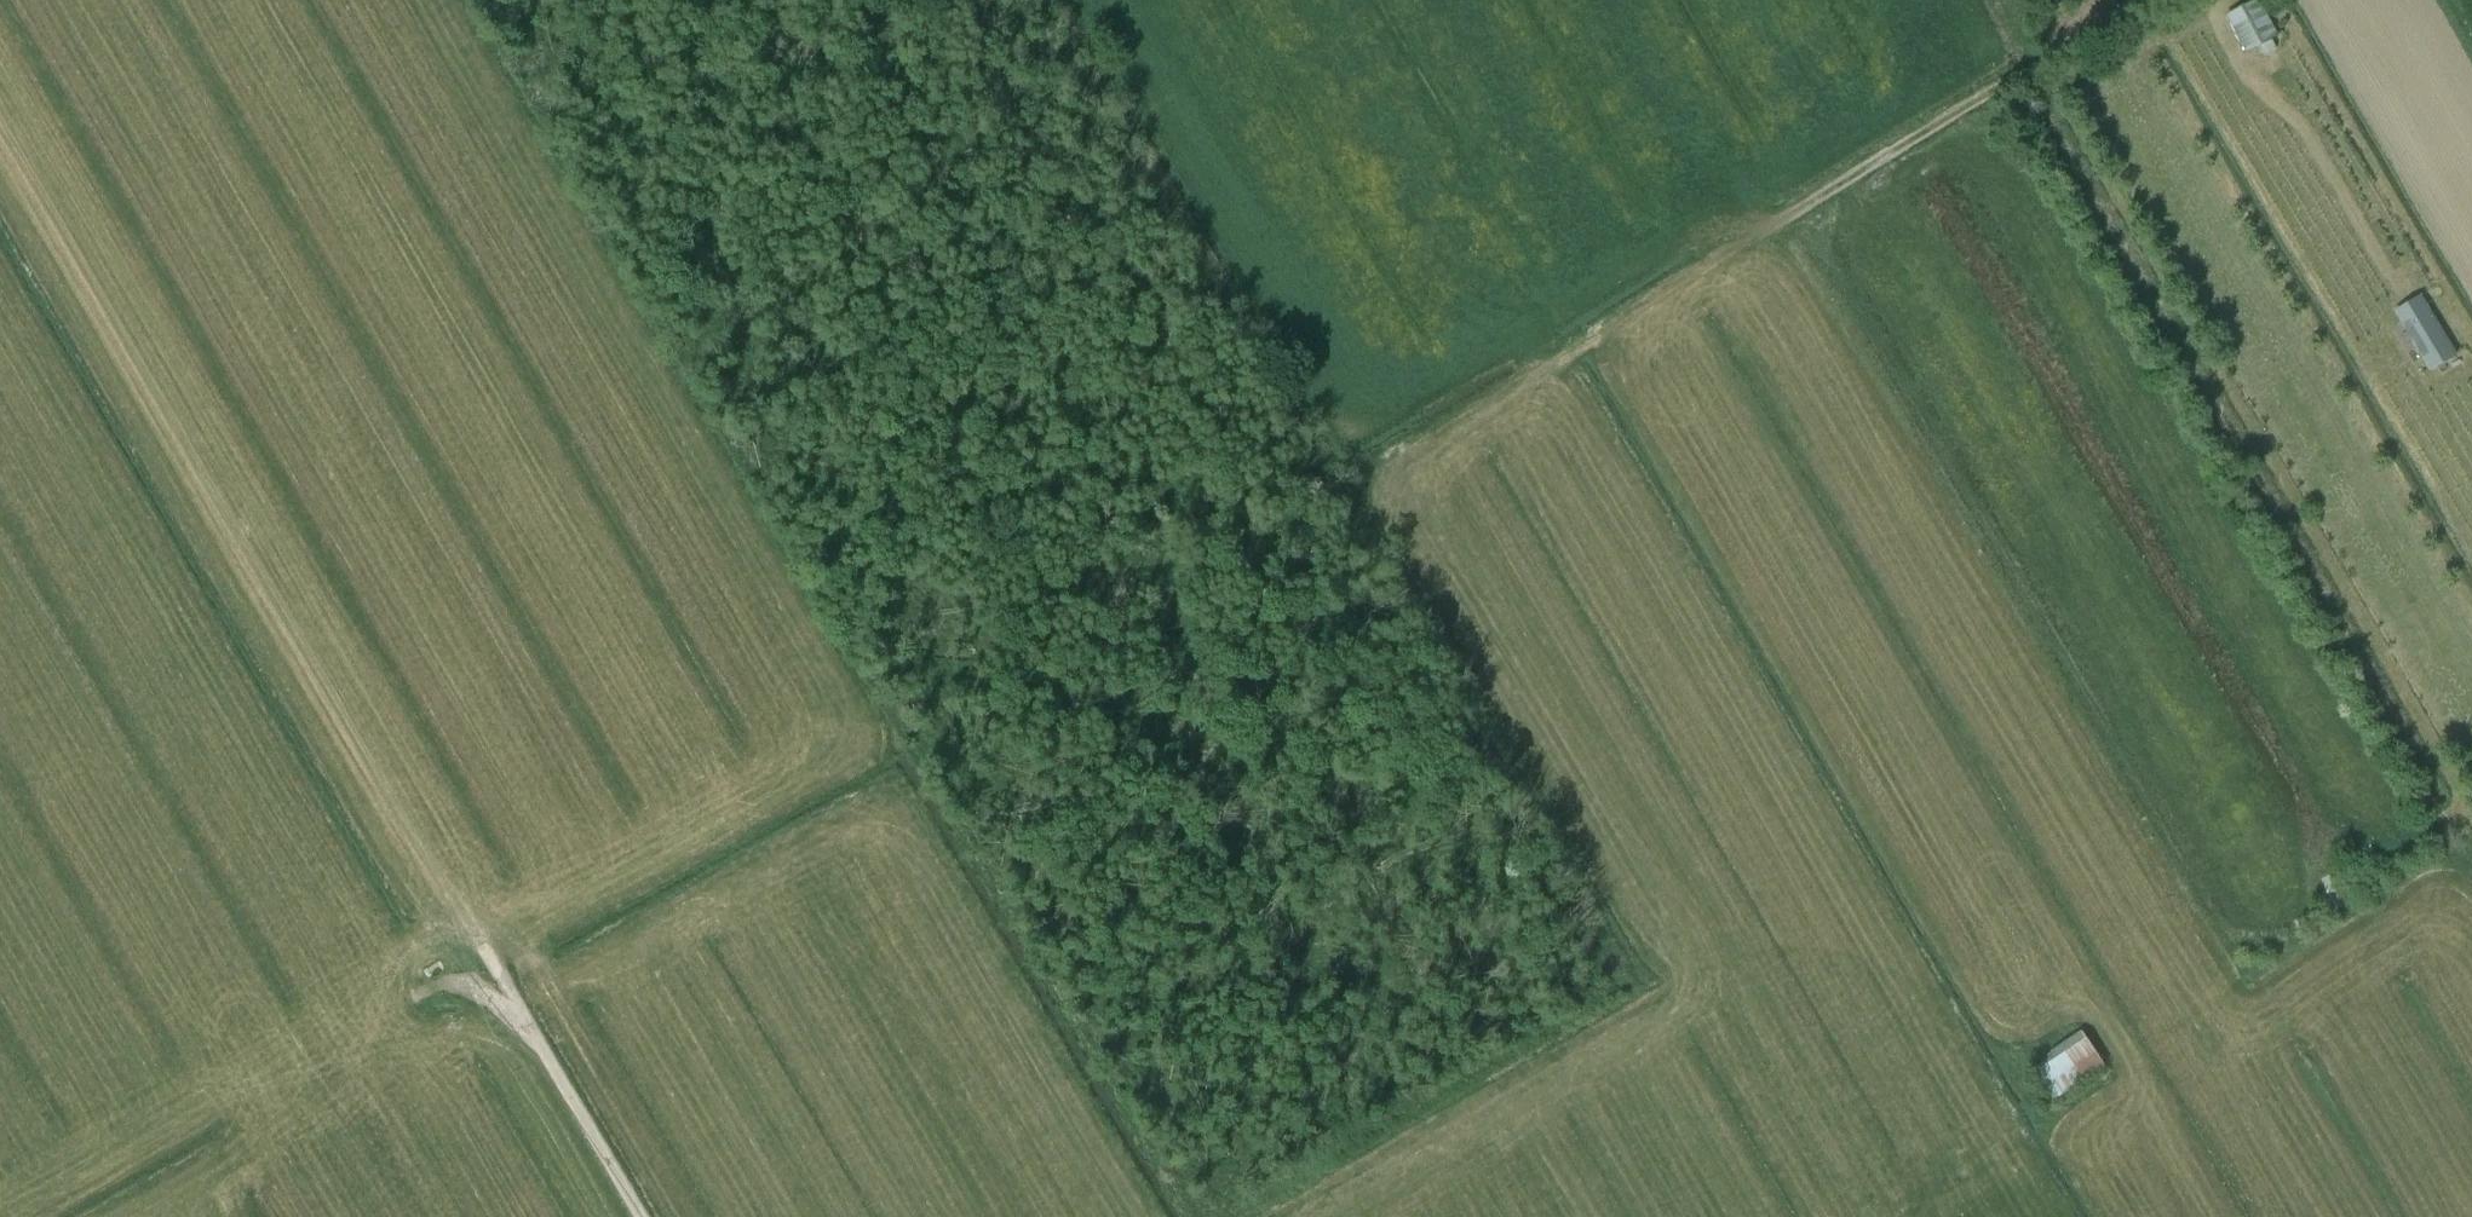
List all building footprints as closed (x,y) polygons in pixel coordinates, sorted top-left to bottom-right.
[(2045,13),(2067,0),(2037,0),(2044,13),(2045,13)] [(2246,52),(2269,39),(2250,4),(2227,17),(2246,52)] [(2435,370),(2458,356),(2422,295),(2400,307),(2435,370)] [(2308,888),(2332,924),(2348,913),(2324,878),(2308,888)] [(2054,1101),(2105,1066),(2086,1039),(2034,1073),(2054,1101)]
